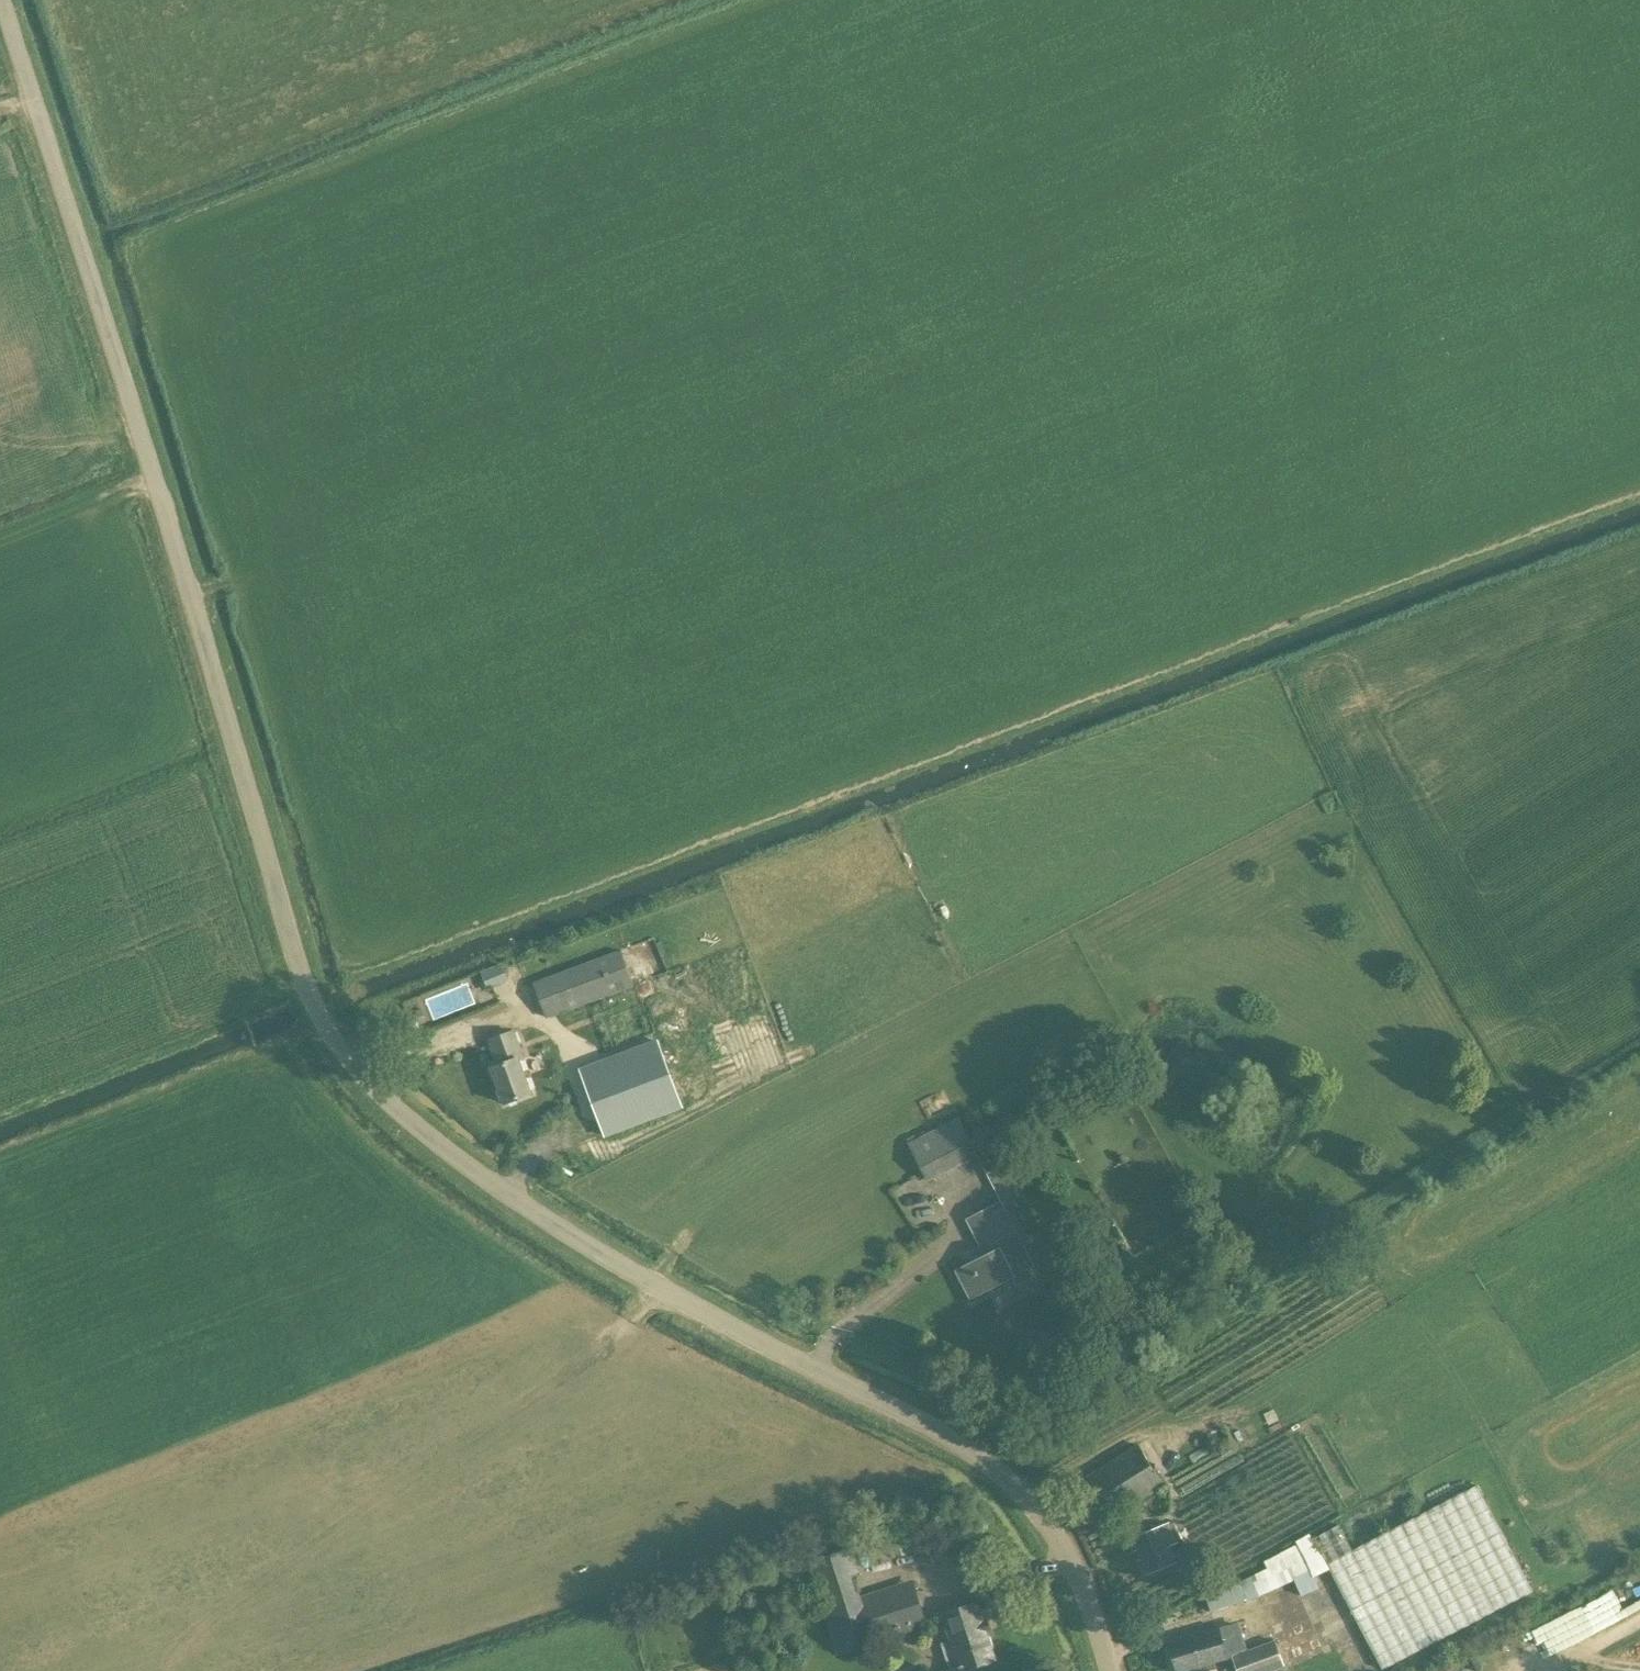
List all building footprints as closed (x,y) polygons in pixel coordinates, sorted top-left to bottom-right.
[(546,1018),(634,985),(620,949),(533,983),(546,1018)] [(501,964),(486,970),(492,985),(507,979),(501,964)] [(518,1044),(514,1031),(489,1040),(498,1065),(492,1067),(505,1103),(532,1093),(519,1057),(514,1059),(509,1047),(518,1044)] [(588,1066),(580,1069),(581,1071),(605,1135),(682,1106),(658,1040),(588,1066)] [(927,1182),(978,1155),(959,1116),(908,1143),(927,1182)] [(986,1255),(956,1270),(971,1297),(1013,1275),(1017,1284),(1037,1273),(1000,1202),(967,1219),(986,1255)] [(1113,1518),(1165,1485),(1138,1442),(1086,1475),(1113,1518)] [(1352,1549),(1340,1527),(1314,1541),(1381,1669),(1533,1590),(1477,1484),(1352,1549)] [(1132,1537),(1148,1574),(1176,1562),(1169,1545),(1177,1542),(1169,1522),(1132,1537)] [(851,1569),(856,1567),(851,1551),(808,1565),(838,1654),(927,1625),(912,1579),(860,1595),(851,1569)] [(1555,1646),(1636,1618),(1626,1591),(1545,1619),(1555,1646)] [(993,1658),(976,1604),(943,1615),(952,1642),(942,1645),(950,1670),(974,1670),(972,1665),(993,1658)] [(1229,1658),(1231,1657),(1236,1670),(1277,1670),(1284,1668),(1275,1643),(1246,1653),(1237,1624),(1220,1629),(1219,1626),(1168,1642),(1177,1670),(1185,1670),(1197,1667),(1198,1670),(1207,1670),(1216,1668),(1214,1662),(1229,1658)]
